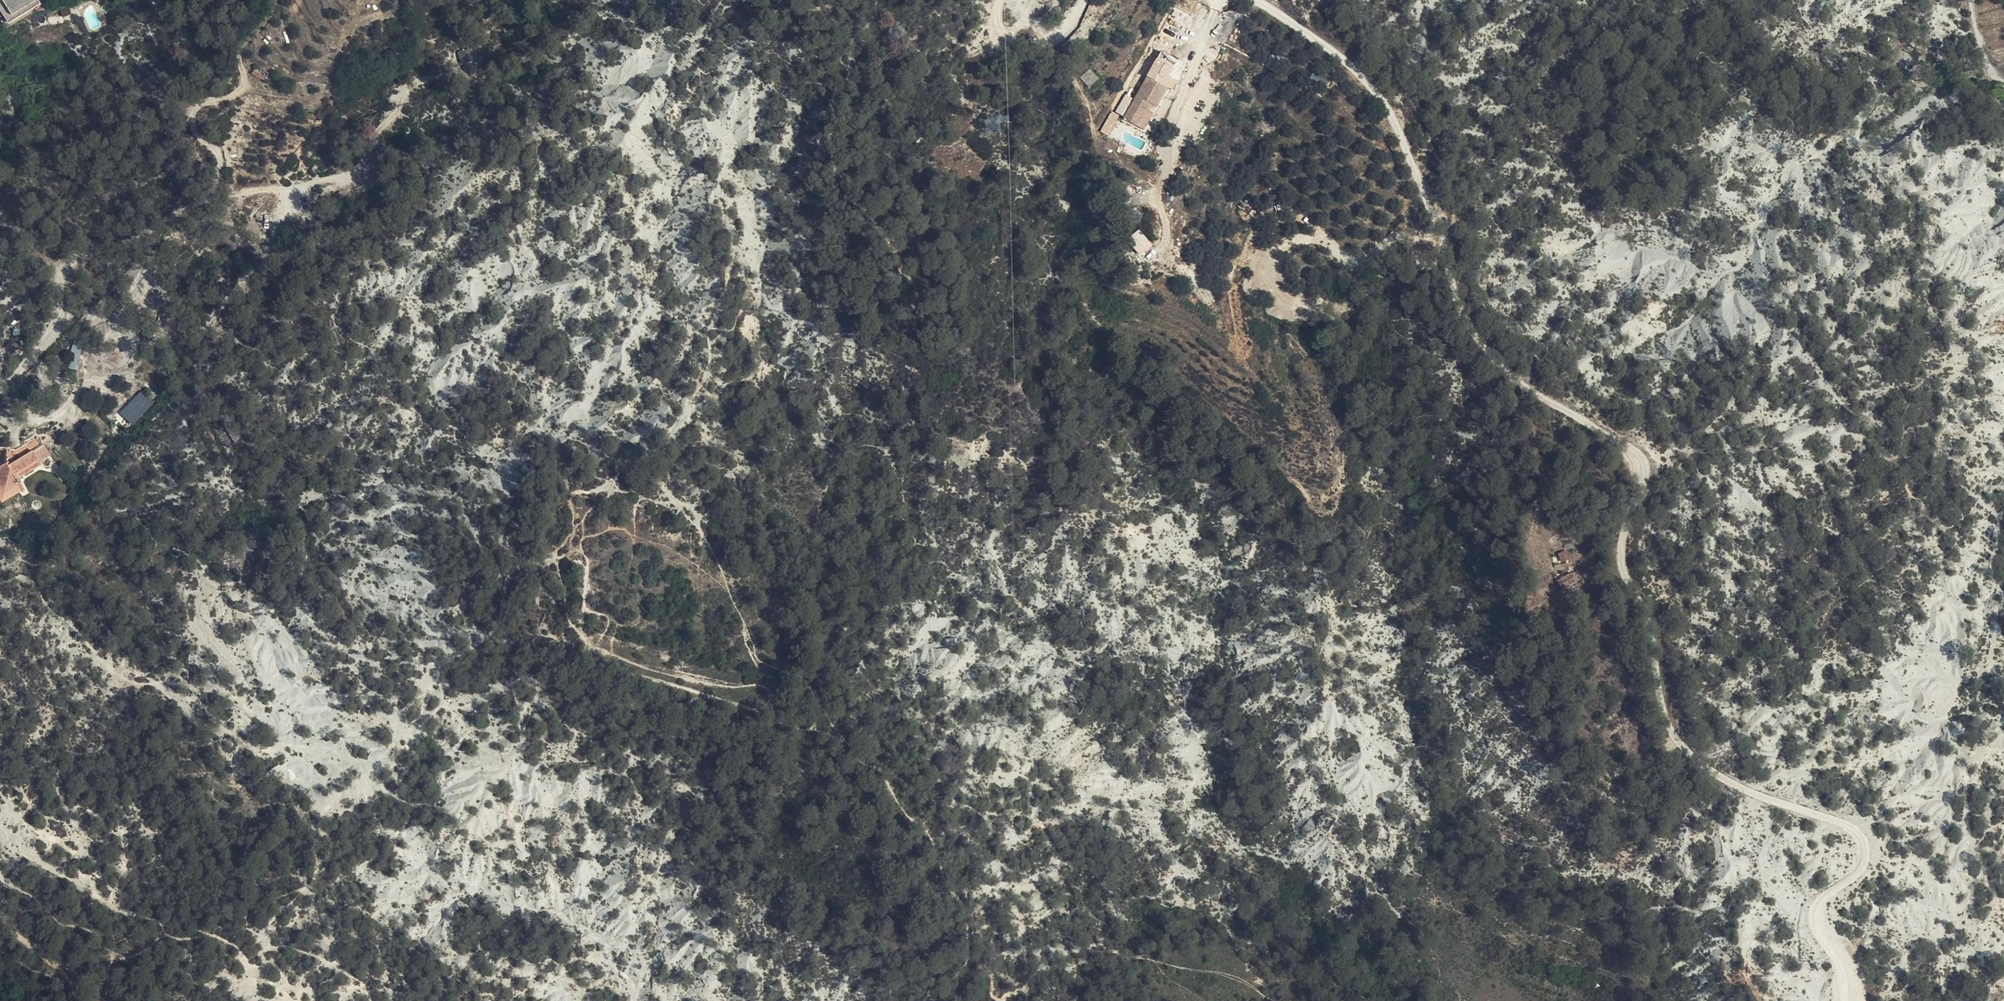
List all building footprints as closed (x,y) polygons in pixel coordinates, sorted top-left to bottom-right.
[(0,1),(0,13),(6,22),(38,2),(37,0),(1,0),(0,1)] [(1151,65),(1166,74),(1172,63),(1157,54),(1151,65)] [(1147,72),(1162,80),(1166,74),(1151,65),(1147,72)] [(1091,68),(1081,75),(1089,86),(1099,78),(1091,68)] [(242,84),(237,69),(229,72),(234,87),(242,84)] [(1171,86),(1162,80),(1147,72),(1131,100),(1137,104),(1147,110),(1153,100),(1161,105),(1171,86)] [(1137,104),(1131,100),(1124,112),(1130,116),(1131,114),(1137,104)] [(1147,126),(1161,105),(1153,100),(1147,110),(1148,111),(1140,122),(1147,126)] [(1141,120),(1147,110),(1137,104),(1131,114),(1141,120)] [(1110,135),(1120,114),(1111,110),(1102,131),(1110,135)] [(1130,116),(1140,122),(1141,120),(1131,114),(1130,116)] [(1128,238),(1141,255),(1153,245),(1140,228),(1128,238)] [(81,352),(84,341),(75,339),(72,349),(81,352)] [(71,350),(67,365),(77,368),(81,353),(71,350)] [(134,424),(154,402),(141,390),(120,411),(134,424)] [(16,485),(13,480),(36,465),(29,452),(38,447),(32,436),(12,448),(0,449),(0,462),(0,493),(16,485)] [(19,491),(16,485),(0,493),(0,502),(19,491)] [(1548,576),(1553,584),(1568,575),(1563,566),(1548,576)] [(1524,644),(1537,639),(1532,629),(1521,634),(1524,644)]
